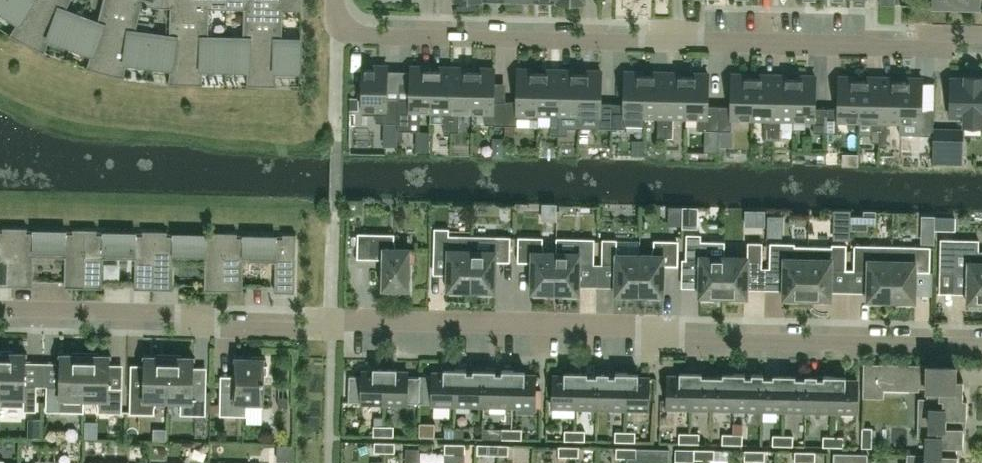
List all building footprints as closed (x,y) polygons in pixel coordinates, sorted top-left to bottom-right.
[(2,6),(21,18),(12,33),(12,32),(11,33),(28,43),(49,0),(6,0),(2,6)] [(28,43),(45,53),(46,52),(45,52),(51,35),(72,43),(83,13),(67,7),(70,0),(49,0),(28,43)] [(106,73),(124,0),(103,0),(98,19),(83,13),(72,43),(93,51),(87,67),(86,67),(86,68),(106,73)] [(106,73),(125,78),(125,77),(125,76),(127,59),(149,62),(153,30),(136,28),(142,2),(157,6),(158,0),(124,0),(106,73)] [(149,62),(171,65),(169,82),(168,82),(168,84),(186,84),(190,0),(158,0),(157,6),(171,6),(170,33),(153,30),(149,62)] [(186,84),(203,84),(203,83),(203,66),(226,67),(226,34),(209,33),(210,7),(227,8),(227,0),(190,0),(186,84)] [(262,86),(264,0),(227,0),(227,8),(244,8),(244,34),(226,34),(226,67),(248,67),(247,84),(247,85),(262,86)] [(262,86),(277,86),(277,85),(276,85),(277,68),(299,68),(299,75),(300,75),(301,35),(300,35),(299,40),(282,40),(283,10),(301,10),(302,0),(264,0),(262,86)] [(386,122),(398,122),(399,98),(387,98),(388,66),(374,65),(374,68),(363,68),(363,80),(358,79),(358,97),(363,98),(362,114),(375,114),(375,122),(386,122)] [(411,98),(399,98),(398,122),(398,130),(419,130),(420,110),(431,111),(431,122),(433,70),(425,70),(425,67),(411,66),(411,98)] [(444,131),(451,131),(453,67),(440,67),(440,70),(433,70),(431,122),(444,122),(444,131)] [(460,111),(472,112),(473,71),(466,71),(466,68),(453,67),(451,131),(459,132),(460,111)] [(493,125),(505,125),(506,101),(494,100),(494,68),(481,68),(481,71),(473,71),(472,112),(484,112),(484,115),(485,124),(493,125)] [(518,118),(539,118),(540,72),(532,72),(532,69),(518,69),(518,101),(506,101),(505,125),(518,125),(518,118)] [(547,73),(540,72),(539,118),(540,118),(540,113),(552,114),(551,134),(558,134),(560,70),(547,70),(547,73)] [(567,114),(579,114),(580,73),(573,73),(573,70),(560,70),(558,134),(567,134),(567,114)] [(600,127),(612,127),(613,103),(601,103),(601,71),(588,70),(588,74),(580,73),(579,114),(601,115),(600,127)] [(625,125),(646,125),(646,116),(647,75),(639,75),(639,72),(626,71),(625,103),(613,103),(612,127),(625,128),(625,125)] [(658,136),(665,137),(667,72),(654,72),(654,75),(647,75),(646,116),(658,116),(658,136)] [(680,73),(667,72),(665,137),(673,137),(674,116),(686,117),(687,76),(680,76),(680,73)] [(695,76),(687,76),(686,117),(698,117),(697,129),(719,130),(720,106),(708,105),(708,73),(695,73),(695,76)] [(732,106),(720,106),(719,130),(732,130),(732,118),(753,118),(754,77),(746,77),(746,74),(733,74),(732,106)] [(765,139),(772,139),(774,75),(761,75),(761,78),(754,77),(753,118),(765,119),(765,139)] [(781,119),(793,119),(794,78),(787,78),(787,75),(774,75),(772,139),(780,139),(781,119)] [(802,78),(794,78),(793,119),(814,120),(814,132),(826,132),(827,108),(815,108),(816,76),(802,75),(802,78)] [(964,75),(964,77),(951,77),(950,112),(964,113),(963,125),(981,125),(981,75),(964,75)] [(839,120),(860,121),(861,80),(853,80),(853,76),(840,76),(839,108),(827,108),(826,132),(839,132),(839,120)] [(868,80),(861,80),(860,121),(872,121),(872,141),(879,141),(881,77),(868,77),(868,80)] [(888,121),(900,121),(901,81),(894,80),(894,77),(881,77),(879,141),(879,145),(887,145),(888,121)] [(909,81),(901,81),(900,121),(921,122),(921,134),(933,135),(934,131),(934,110),(922,110),(923,78),(909,78),(909,81)] [(933,135),(933,161),(963,161),(964,131),(934,131),(933,135)] [(15,227),(3,227),(3,228),(4,228),(4,231),(0,231),(0,285),(14,285),(15,227)] [(84,287),(86,229),(73,229),(73,230),(74,230),(74,233),(27,232),(27,229),(28,229),(28,228),(15,227),(14,285),(33,286),(34,256),(65,257),(65,287),(84,287)] [(463,290),(471,290),(472,250),(460,249),(459,241),(459,235),(449,235),(449,228),(435,228),(434,253),(448,253),(447,289),(450,289),(450,293),(463,294),(463,290)] [(154,289),(156,231),(143,230),(143,232),(144,232),(144,235),(103,234),(97,234),(97,231),(98,231),(98,229),(86,229),(84,287),(103,287),(104,257),(136,258),(135,288),(154,289)] [(168,231),(156,231),(154,289),(173,289),(174,259),(206,260),(205,290),(224,290),(226,232),(213,232),(213,233),(214,233),(214,236),(173,235),(167,235),(167,232),(168,232),(168,231)] [(284,238),(243,237),(237,237),(237,234),(238,234),(238,233),(226,232),(224,290),(243,291),(244,261),(276,261),(275,292),(295,292),(297,234),(283,234),(283,235),(284,235),(284,238)] [(394,234),(370,233),(358,233),(357,258),(383,258),(383,288),(385,288),(385,292),(398,292),(398,288),(409,288),(410,248),(394,248),(394,234)] [(700,259),(699,295),(698,295),(701,295),(701,299),(715,300),(715,296),(723,296),(724,256),(724,242),(701,241),(701,234),(687,234),(686,259),(700,259)] [(472,250),(471,290),(479,290),(479,294),(493,294),(493,290),(495,290),(496,261),(510,261),(511,237),(496,236),(496,250),(472,250)] [(547,292),(555,292),(556,252),(545,251),(543,243),(543,237),(533,237),(518,237),(518,262),(532,262),(531,291),(533,291),(533,295),(547,296),(547,292)] [(580,252),(556,252),(555,292),(563,292),(563,296),(577,296),(577,292),(579,293),(580,263),(594,263),(594,239),(580,238),(580,252)] [(631,294),(639,294),(640,254),(616,253),(617,239),(602,239),(602,264),(616,264),(615,292),(614,292),(614,293),(617,293),(617,297),(631,298),(631,294)] [(940,239),(940,273),(968,273),(967,301),(966,301),(966,302),(969,302),(969,306),(981,306),(981,252),(979,252),(979,240),(940,239)] [(652,254),(640,254),(639,294),(648,294),(647,298),(661,298),(661,294),(664,294),(663,294),(664,265),(678,265),(678,240),(654,240),(654,245),(652,254)] [(748,256),(724,256),(723,296),(732,296),(732,300),(745,300),(745,296),(748,296),(747,296),(748,267),(762,267),(762,242),(748,242),(748,256)] [(770,267),(784,268),(783,296),(782,296),(782,297),(785,297),(785,301),(799,301),(799,298),(807,298),(808,246),(795,246),(795,243),(770,242),(770,267)] [(832,269),(846,269),(846,244),(832,244),(832,247),(808,246),(807,298),(815,298),(815,302),(829,302),(829,298),(832,298),(832,297),(831,297),(832,269)] [(854,269),(868,270),(867,298),(866,298),(866,299),(869,299),(869,303),(882,304),(883,300),(891,300),(892,245),(854,245),(854,269)] [(892,245),(891,300),(899,300),(899,304),(913,304),(913,300),(916,300),(915,300),(916,271),(930,271),(930,246),(916,246),(892,245)] [(583,283),(612,283),(611,267),(583,267),(583,283)] [(2,353),(1,396),(24,396),(24,410),(36,410),(37,386),(25,385),(26,353),(2,353)] [(46,411),(62,411),(84,412),(85,398),(86,355),(62,354),(61,386),(47,386),(46,411)] [(85,398),(98,398),(97,412),(122,412),(123,388),(109,387),(110,355),(86,355),(85,398)] [(156,399),(169,399),(170,357),(146,356),(145,388),(131,388),(130,413),(155,413),(156,399)] [(194,357),(170,357),(169,399),(181,400),(181,414),(206,414),(206,390),(193,389),(194,357)] [(221,390),(220,415),(247,415),(247,406),(263,407),(263,402),(264,382),(264,379),(264,375),(268,375),(268,366),(264,365),(265,359),(236,358),(235,390),(221,390)] [(940,365),(863,363),(863,397),(884,397),(884,389),(919,390),(919,387),(927,387),(927,398),(918,397),(917,436),(927,437),(927,454),(907,453),(906,462),(958,462),(958,454),(957,454),(957,446),(963,446),(963,426),(960,426),(961,418),(966,418),(967,398),(963,398),(963,380),(954,380),(955,365),(940,365)] [(432,405),(454,405),(455,369),(455,372),(433,371),(433,377),(420,377),(420,402),(432,403),(432,405)] [(454,405),(484,406),(485,369),(473,369),(473,373),(467,372),(467,369),(455,369),(454,405)] [(496,370),(485,369),(484,406),(513,407),(514,370),(502,370),(502,373),(496,373),(496,370)] [(362,403),(384,404),(385,370),(363,370),(363,375),(349,375),(349,403),(350,403),(350,401),(362,401),(362,403)] [(407,402),(420,402),(420,377),(408,377),(408,371),(385,370),(384,404),(407,404),(407,402)] [(514,370),(513,407),(535,407),(536,374),(514,373),(514,370)] [(576,408),(576,375),(576,371),(565,371),(565,374),(554,374),(553,408),(576,408)] [(597,409),(597,372),(597,375),(587,375),(587,372),(576,371),(576,375),(576,408),(597,409)] [(626,409),(627,373),(616,372),(615,376),(609,376),(609,372),(597,372),(597,409),(626,409)] [(690,409),(691,375),(691,372),(680,372),(679,375),(668,375),(667,408),(690,409)] [(690,409),(713,409),(714,376),(702,376),(702,372),(691,372),(691,375),(690,409)] [(648,410),(649,376),(628,376),(628,373),(627,373),(626,409),(648,410)] [(733,410),(733,376),(733,373),(722,373),(722,376),(714,376),(713,409),(733,410)] [(733,410),(763,411),(763,377),(763,374),(751,374),(751,377),(745,377),(745,373),(733,373),(733,376),(733,410)] [(783,411),(784,378),(784,374),(773,374),(773,377),(763,377),(763,411),(783,411)] [(805,378),(796,378),(796,374),(784,374),(784,378),(783,411),(805,412),(805,378)] [(805,375),(805,378),(805,412),(835,412),(835,379),(835,376),(824,375),(823,379),(817,378),(817,375),(805,375)] [(857,379),(846,379),(846,376),(835,376),(835,379),(835,412),(856,413),(857,379)] [(420,423),(419,436),(435,437),(435,423),(420,423)] [(373,435),(384,436),(384,425),(374,425),(373,435)] [(384,436),(394,436),(394,426),(384,425),(384,436)] [(444,437),(454,437),(454,427),(444,427),(444,437)] [(454,437),(464,438),(464,427),(454,427),(454,437)] [(862,427),(862,447),(872,447),(872,428),(862,427)] [(501,438),(512,439),(512,428),(502,428),(501,438)] [(512,439),(522,439),(522,429),(512,428),(512,439)] [(564,440),(575,440),(575,430),(565,430),(564,440)] [(575,440),(585,440),(585,430),(575,430),(575,440)] [(615,441),(625,441),(625,431),(615,431),(615,441)] [(625,441),(635,442),(635,431),(625,431),(625,441)] [(689,443),(689,433),(679,433),(679,443),(689,443)] [(699,433),(689,433),(689,443),(699,443),(699,433)] [(732,444),(732,434),(722,434),(722,444),(732,444)] [(743,434),(732,434),(732,444),(742,444),(743,434)] [(783,445),(783,435),(773,435),(772,445),(783,445)] [(793,435),(783,435),(783,445),(793,446),(793,435)] [(823,446),(834,446),(834,436),(823,436),(823,446)] [(834,446),(843,447),(844,437),(834,436),(834,446)] [(374,452),(384,452),(385,442),(375,441),(374,452)] [(395,442),(385,442),(384,452),(395,452),(395,442)] [(455,453),(455,454),(455,443),(445,443),(445,453),(455,453)] [(455,443),(455,454),(455,462),(465,462),(465,443),(455,443)] [(488,454),(498,454),(499,444),(488,444),(488,454)] [(499,444),(498,454),(508,455),(509,445),(499,444)] [(568,456),(568,446),(559,446),(558,456),(568,456)] [(579,446),(568,446),(568,456),(579,456),(579,446)] [(616,457),(626,458),(626,447),(616,447),(616,457)] [(636,458),(637,448),(626,447),(626,458),(636,458)] [(704,459),(704,449),(694,449),(694,459),(704,459)] [(715,449),(704,449),(704,459),(714,459),(715,449)] [(744,460),(754,460),(755,450),(744,450),(744,460)] [(765,450),(755,450),(754,460),(765,461),(765,450)] [(795,461),(805,462),(805,451),(795,451),(795,461)] [(815,462),(815,452),(805,451),(805,462),(815,462)] [(833,462),(867,462),(867,453),(833,452),(833,462)]
